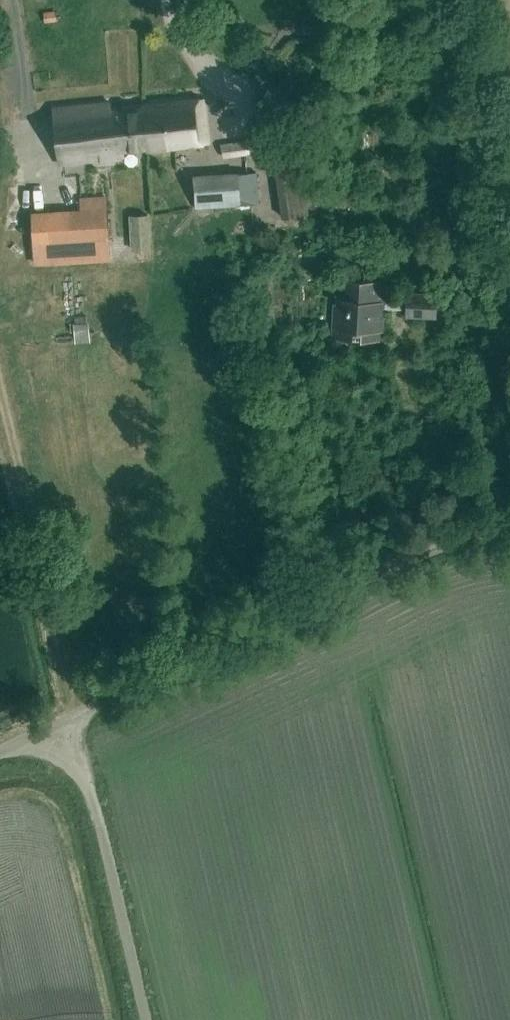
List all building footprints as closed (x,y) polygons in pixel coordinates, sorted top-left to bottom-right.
[(144,105),(149,150),(209,143),(204,98),(144,105)] [(148,150),(149,150),(144,105),(143,105),(143,107),(111,111),(110,102),(53,108),(60,163),(124,155),(123,150),(148,147),(148,150)] [(307,214),(295,136),(270,139),(281,218),(307,214)] [(248,155),(247,142),(219,145),(220,158),(248,155)] [(254,204),(252,171),(191,176),(193,208),(254,204)] [(122,220),(150,218),(147,173),(119,175),(122,220)] [(37,202),(43,185),(33,182),(28,199),(37,202)] [(108,238),(106,208),(36,212),(37,239),(31,240),(32,261),(106,257),(105,238),(108,238)] [(386,281),(334,279),(332,338),(385,341),(386,281)] [(437,293),(405,292),(405,318),(436,318),(437,293)]
